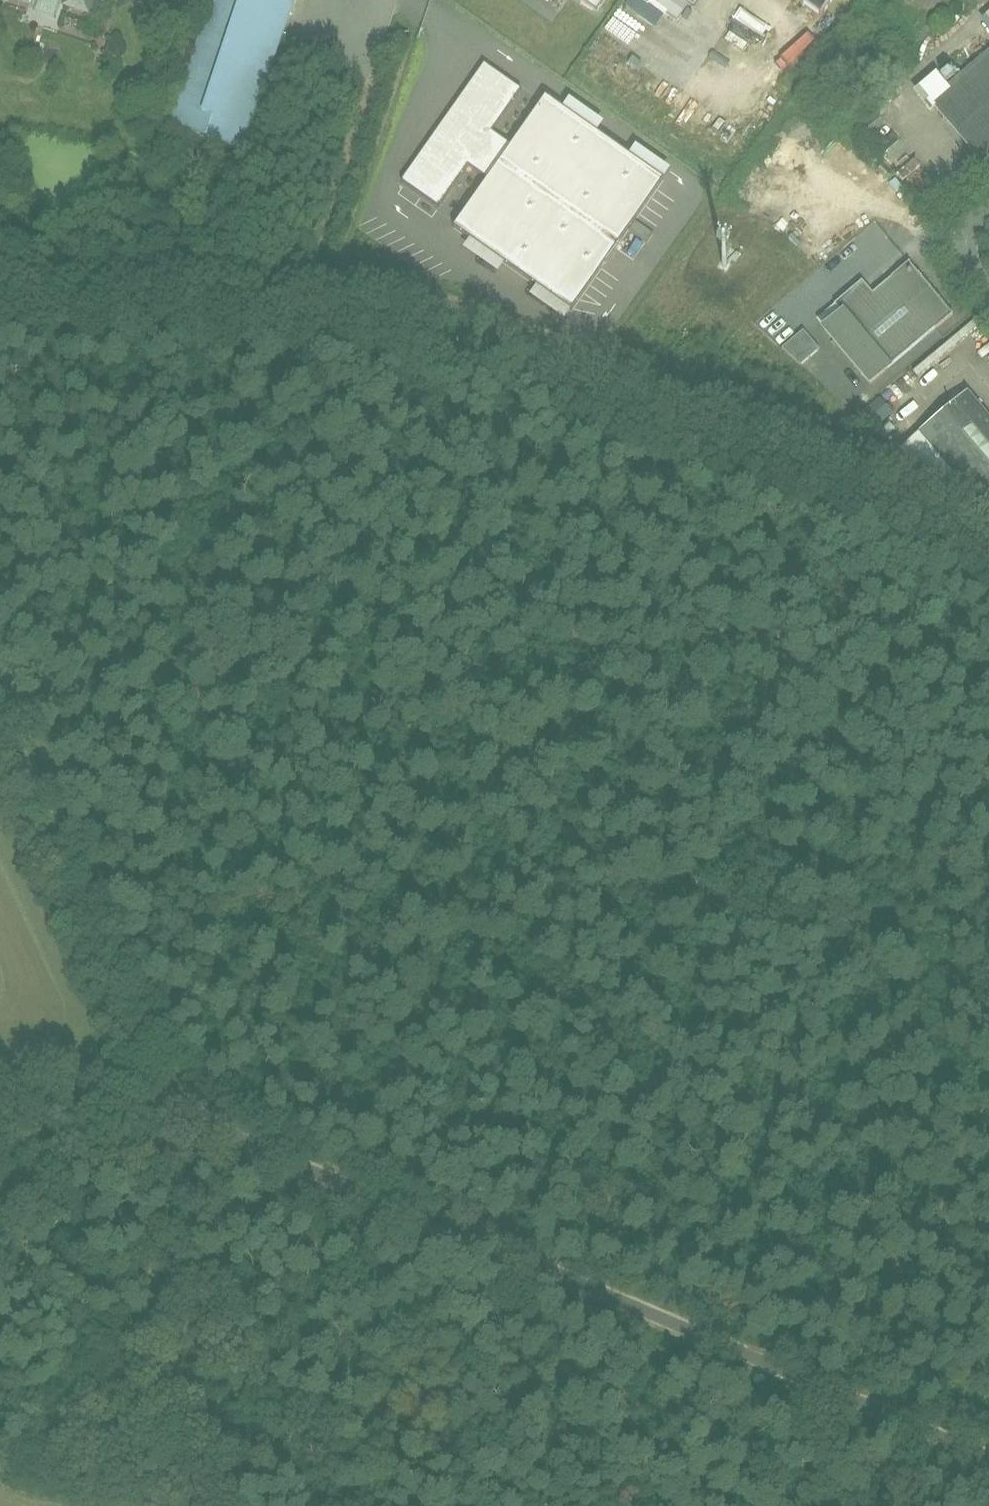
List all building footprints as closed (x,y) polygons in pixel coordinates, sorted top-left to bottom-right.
[(102,12),(106,0),(68,0),(102,12)] [(175,127),(236,146),(283,0),(216,0),(175,127)] [(596,9),(603,0),(583,0),(596,9)] [(693,2),(690,0),(655,0),(654,2),(682,19),(693,2)] [(821,10),(828,0),(805,0),(821,10)] [(944,104),(988,156),(988,64),(944,104)] [(439,203),(468,161),(491,177),(512,147),(489,131),(519,89),(487,66),(407,181),(439,203)] [(662,181),(545,100),(512,147),(491,177),(456,228),(572,309),(662,181)] [(875,384),(953,318),(908,265),(875,294),(864,281),(820,319),(875,384)] [(811,331),(787,343),(798,364),(822,353),(811,331)] [(970,395),(903,452),(959,518),(978,502),(988,516),(988,418),(970,395)] [(869,409),(876,423),(891,415),(884,402),(869,409)]
